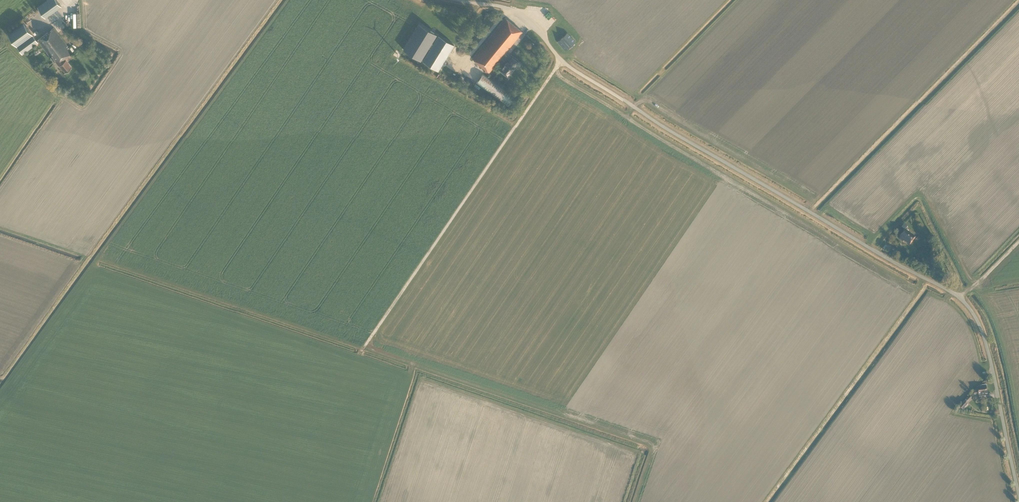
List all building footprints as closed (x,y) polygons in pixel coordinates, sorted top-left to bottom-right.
[(57,0),(46,0),(37,6),(45,18),(61,6),(57,0)] [(522,31),(505,17),(472,58),(489,72),(501,57),(507,62),(500,70),(508,76),(515,67),(514,66),(518,61),(512,57),(505,52),(522,31)] [(15,43),(31,32),(23,20),(7,32),(15,43)] [(433,43),(432,42),(437,34),(419,23),(403,48),(421,59),(429,47),(430,48),(422,60),(438,70),(454,44),(438,35),(433,43)] [(60,65),(66,72),(72,67),(65,58),(73,53),(53,27),(38,39),(54,61),(55,60),(59,66),(60,65)] [(38,42),(31,32),(15,43),(22,53),(38,42)] [(575,41),(567,32),(557,41),(565,50),(575,41)] [(476,82),(508,105),(515,95),(483,73),(476,82)] [(904,241),(910,245),(915,238),(905,231),(899,239),(903,242),(904,241)] [(979,394),(979,397),(986,396),(985,395),(988,394),(986,385),(981,386),(981,388),(978,388),(978,390),(974,391),(974,395),(979,394)] [(967,403),(965,401),(959,408),(963,411),(968,405),(966,404),(967,403)]
